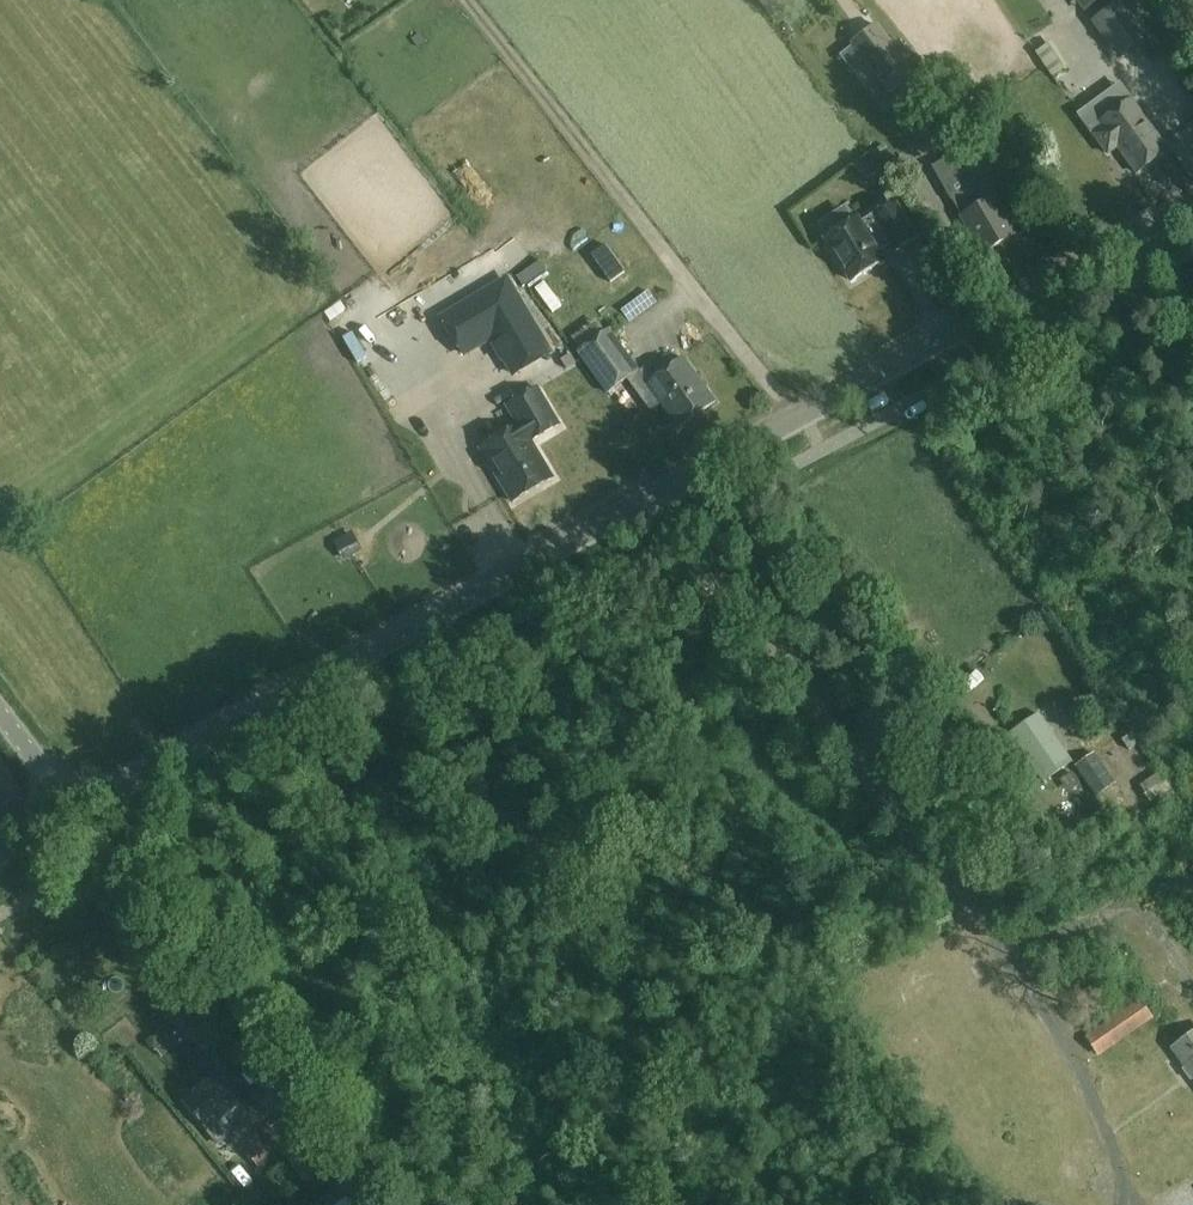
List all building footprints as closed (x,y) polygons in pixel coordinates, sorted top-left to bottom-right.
[(817,73),(874,34),(851,0),(850,0),(814,24),(822,36),(801,51),(817,73)] [(1103,0),(1076,0),(1085,13),(1103,0)] [(1096,33),(1121,74),(1139,63),(1114,22),(1096,33)] [(855,49),(891,98),(913,82),(876,33),(855,49)] [(1056,95),(1074,84),(1056,57),(1038,69),(1056,95)] [(1168,151),(1131,101),(1101,124),(1104,129),(1094,136),(1108,155),(1118,148),(1137,174),(1168,151)] [(932,167),(952,201),(962,217),(961,218),(983,255),(1016,236),(995,198),(994,198),(984,181),(962,144),(955,149),(948,138),(927,150),(936,165),(932,167)] [(857,219),(825,238),(852,282),(883,262),(876,251),(890,242),(895,250),(915,238),(893,202),(873,214),(876,218),(862,227),(857,219)] [(376,307),(389,303),(382,284),(369,289),(376,307)] [(510,381),(549,358),(510,293),(447,331),(466,363),(491,348),(510,381)] [(576,353),(606,395),(640,370),(610,329),(576,353)] [(679,429),(716,402),(683,358),(647,385),(679,429)] [(483,448),(513,502),(552,479),(531,442),(558,425),(537,389),(509,405),(521,425),(483,448)] [(942,432),(938,427),(931,432),(935,438),(942,432)] [(1039,713),(1010,734),(1044,783),(1073,762),(1039,713)] [(1096,797),(1116,783),(1095,753),(1075,767),(1096,797)] [(1160,772),(1139,786),(1151,804),(1155,801),(1158,805),(1175,794),(1160,772)] [(1110,1050),(1153,1019),(1139,999),(1096,1030),(1110,1050)] [(1174,1047),(1192,1075),(1192,1034),(1174,1047)] [(248,1102),(245,1104),(219,1073),(194,1094),(228,1136),(257,1114),(248,1102)] [(250,1088),(249,1093),(253,1097),(257,1097),(261,1094),(261,1089),(260,1087),(266,1081),(262,1077),(250,1088)] [(262,1171),(288,1150),(305,1171),(320,1159),(300,1134),(306,1129),(292,1111),(272,1127),(264,1117),(251,1128),(258,1138),(244,1149),(262,1171)]
